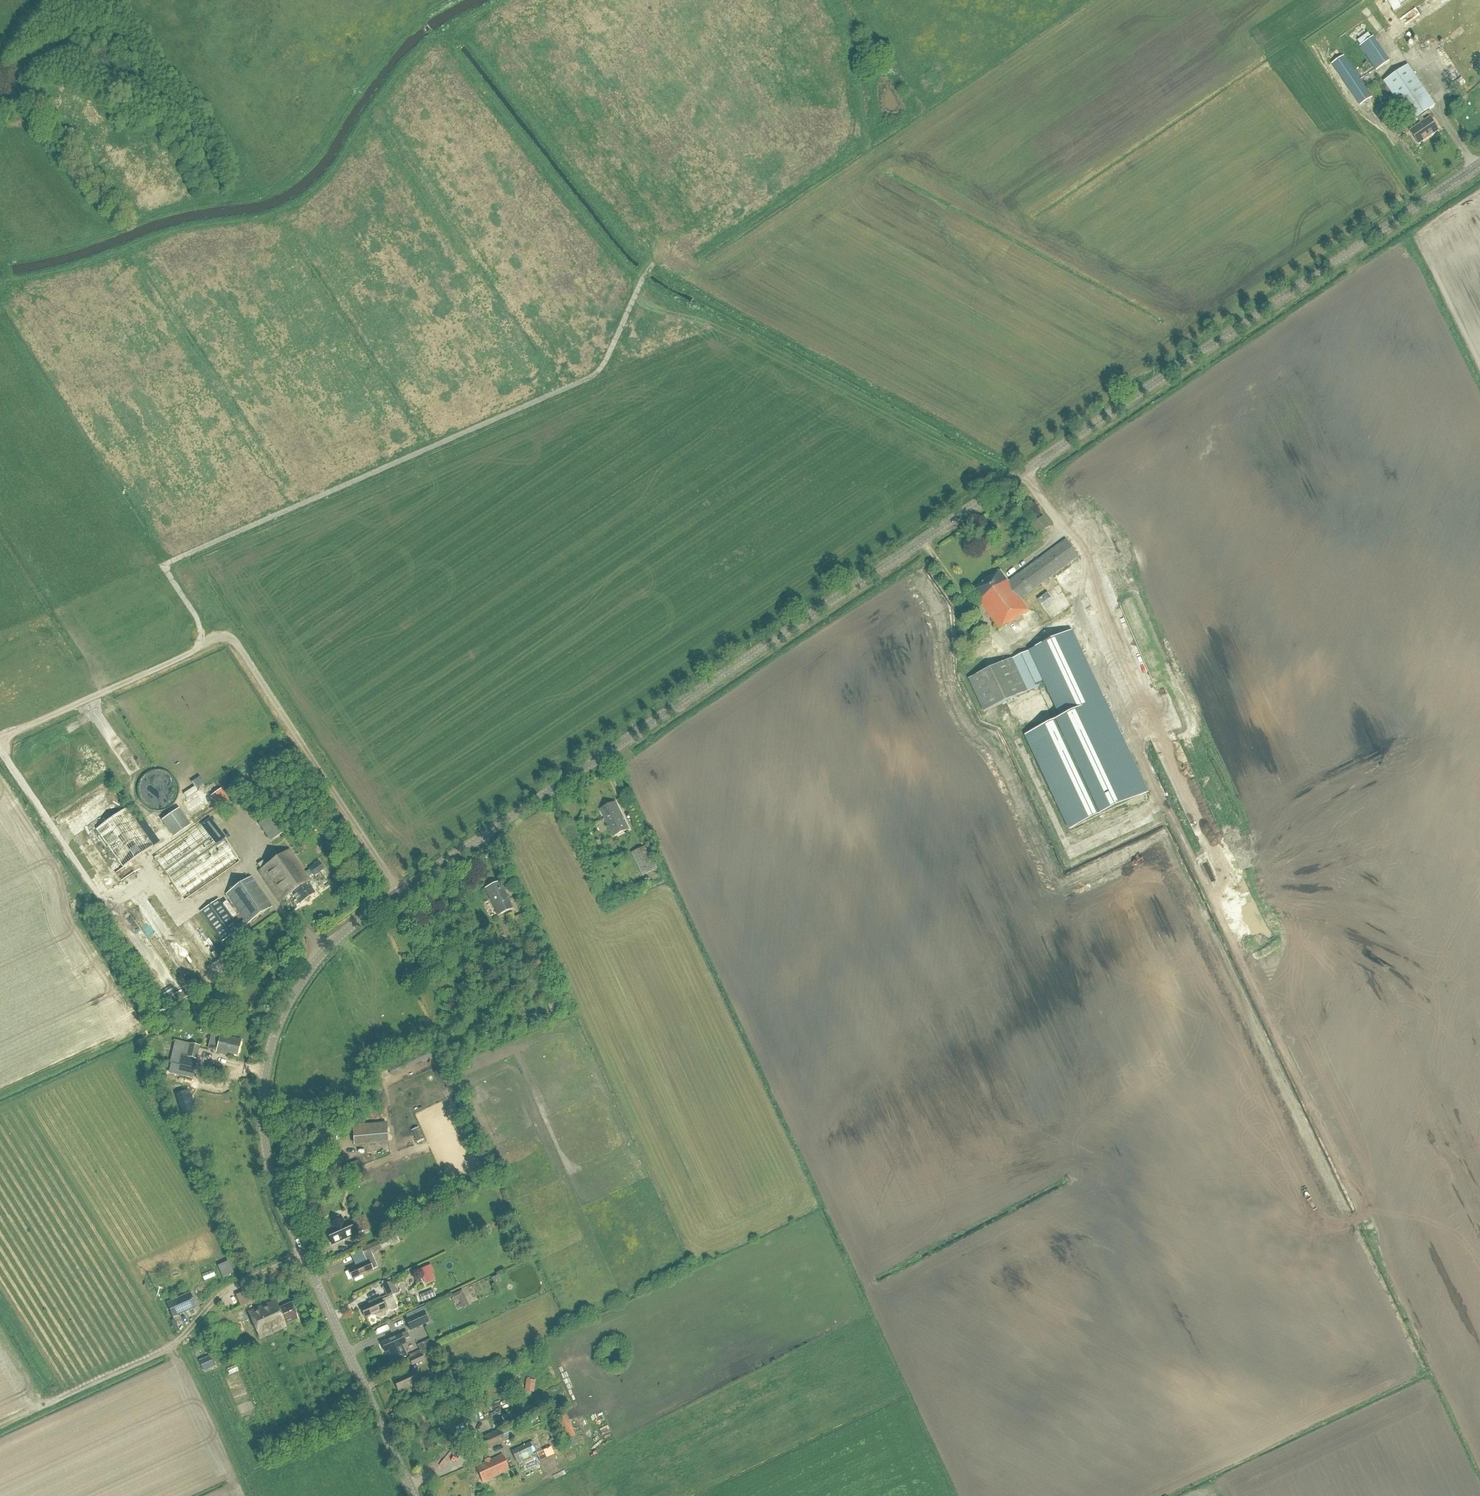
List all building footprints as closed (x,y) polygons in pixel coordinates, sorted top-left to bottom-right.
[(1428,10),(1448,0),(1423,0),(1428,10)] [(1374,31),(1379,28),(1371,17),(1366,20),(1374,31)] [(1389,63),(1373,39),(1360,47),(1376,72),(1389,63)] [(1441,73),(1449,70),(1442,50),(1434,53),(1441,73)] [(1357,59),(1364,68),(1369,65),(1362,55),(1357,59)] [(1360,106),(1372,97),(1343,56),(1331,64),(1360,106)] [(1424,121),(1421,116),(1436,106),(1408,66),(1384,83),(1411,123),(1418,119),(1421,123),(1409,131),(1418,144),(1438,131),(1429,118),(1424,121)] [(1371,67),(1360,74),(1363,80),(1374,73),(1371,67)] [(1395,122),(1391,125),(1399,135),(1403,133),(1395,122)] [(1459,133),(1452,136),(1456,146),(1462,144),(1459,133)] [(1302,274),(1293,279),(1298,288),(1307,284),(1302,274)] [(1038,534),(1049,526),(1042,516),(1031,524),(1038,534)] [(1025,614),(1030,611),(1021,599),(1079,557),(1067,540),(1009,582),(1000,570),(973,590),(981,601),(979,602),(1000,631),(1024,613),(1025,614)] [(1051,597),(1047,592),(1042,595),(1037,599),(1039,601),(1041,604),(1051,597)] [(1100,622),(1112,616),(1109,611),(1098,617),(1100,622)] [(1148,793),(1072,631),(968,679),(984,712),(1044,684),(1060,720),(1027,735),(1071,829),(1148,793)] [(71,740),(76,750),(70,753),(69,749),(61,753),(66,761),(84,751),(79,742),(78,742),(75,737),(71,740)] [(37,761),(40,765),(52,758),(49,753),(37,761)] [(54,758),(39,771),(46,779),(61,765),(54,758)] [(245,772),(239,775),(242,781),(248,778),(245,772)] [(194,790),(198,788),(204,800),(209,797),(198,776),(189,781),(194,790)] [(187,815),(204,803),(196,790),(178,802),(187,815)] [(230,803),(221,791),(212,797),(221,809),(230,803)] [(104,796),(74,815),(81,825),(111,806),(104,796)] [(614,837),(629,830),(616,803),(601,810),(614,837)] [(158,822),(169,838),(187,826),(176,810),(158,822)] [(148,844),(133,823),(126,829),(119,820),(123,817),(119,812),(114,816),(117,821),(110,826),(106,821),(92,831),(120,869),(116,872),(118,874),(124,870),(120,864),(148,844)] [(71,831),(80,825),(73,815),(64,821),(71,831)] [(172,844),(149,857),(163,882),(231,844),(219,845),(218,839),(216,839),(215,831),(209,831),(202,836),(197,836),(191,840),(188,840),(182,843),(172,844)] [(1201,849),(1210,845),(1215,855),(1220,853),(1215,843),(1221,840),(1217,833),(1198,843),(1201,849)] [(659,868),(648,845),(632,852),(643,875),(659,868)] [(226,846),(167,883),(178,900),(237,863),(226,846)] [(305,874),(289,851),(260,872),(280,902),(292,894),(299,905),(315,894),(308,883),(310,881),(308,878),(313,875),(314,876),(324,869),(319,863),(305,874)] [(223,944),(273,907),(251,877),(226,895),(244,919),(236,925),(232,919),(237,916),(226,902),(222,905),(219,900),(201,913),(223,944)] [(498,916),(513,909),(500,882),(485,889),(498,916)] [(520,931),(529,927),(524,914),(510,920),(516,931),(520,929),(520,931)] [(183,973),(194,967),(191,963),(180,969),(183,973)] [(520,1020),(522,1027),(531,1023),(529,1017),(520,1020)] [(238,1055),(241,1041),(220,1036),(216,1053),(227,1056),(228,1053),(238,1055)] [(190,1045),(187,1058),(197,1061),(200,1047),(190,1045)] [(191,1115),(183,1092),(176,1094),(184,1117),(191,1115)] [(388,1140),(387,1123),(352,1127),(354,1144),(388,1140)] [(424,1140),(418,1127),(411,1130),(417,1143),(424,1140)] [(354,1233),(348,1219),(344,1221),(342,1217),(330,1223),(331,1226),(325,1229),(331,1243),(354,1233)] [(357,1235),(366,1231),(360,1217),(351,1221),(357,1235)] [(390,1245),(387,1239),(378,1243),(378,1242),(361,1250),(366,1262),(348,1271),(352,1280),(373,1271),(372,1269),(377,1267),(371,1255),(382,1250),(381,1249),(390,1245)] [(435,1280),(431,1272),(433,1272),(430,1264),(429,1265),(419,1269),(426,1284),(435,1280)] [(212,1271),(202,1275),(204,1281),(215,1276),(212,1271)] [(398,1310),(392,1297),(396,1295),(391,1283),(382,1287),(386,1297),(380,1299),(380,1298),(368,1303),(369,1305),(360,1309),(364,1318),(371,1315),(380,1319),(385,1316),(388,1311),(391,1313),(398,1310)] [(427,1301),(436,1298),(433,1291),(424,1294),(427,1301)] [(469,1306),(462,1291),(451,1296),(454,1302),(459,1300),(463,1309),(469,1306)] [(166,1303),(173,1318),(197,1307),(190,1293),(166,1303)] [(278,1309),(274,1300),(248,1312),(260,1340),(287,1328),(285,1325),(298,1320),(291,1304),(278,1309)] [(483,1318),(483,1308),(474,1309),(474,1318),(483,1318)] [(405,1321),(410,1332),(429,1324),(424,1313),(405,1321)] [(409,1338),(407,1332),(401,1335),(381,1343),(385,1353),(389,1352),(394,1363),(407,1357),(402,1346),(405,1344),(404,1341),(409,1338)] [(412,1366),(425,1361),(422,1355),(409,1360),(412,1366)] [(398,1391),(418,1382),(414,1372),(393,1382),(398,1391)] [(558,1381),(546,1386),(551,1399),(563,1394),(558,1381)] [(250,1406),(249,1395),(233,1396),(233,1407),(250,1406)] [(565,1413),(557,1417),(565,1433),(561,1434),(563,1440),(575,1435),(565,1413)] [(484,1452),(506,1442),(504,1439),(503,1435),(500,1430),(478,1440),(484,1452)] [(513,1430),(503,1435),(504,1439),(515,1434),(513,1430)] [(516,1460),(534,1452),(530,1444),(512,1452),(516,1460)] [(539,1462),(554,1455),(550,1448),(535,1455),(539,1462)] [(483,1483),(509,1471),(502,1455),(476,1467),(483,1483)]
